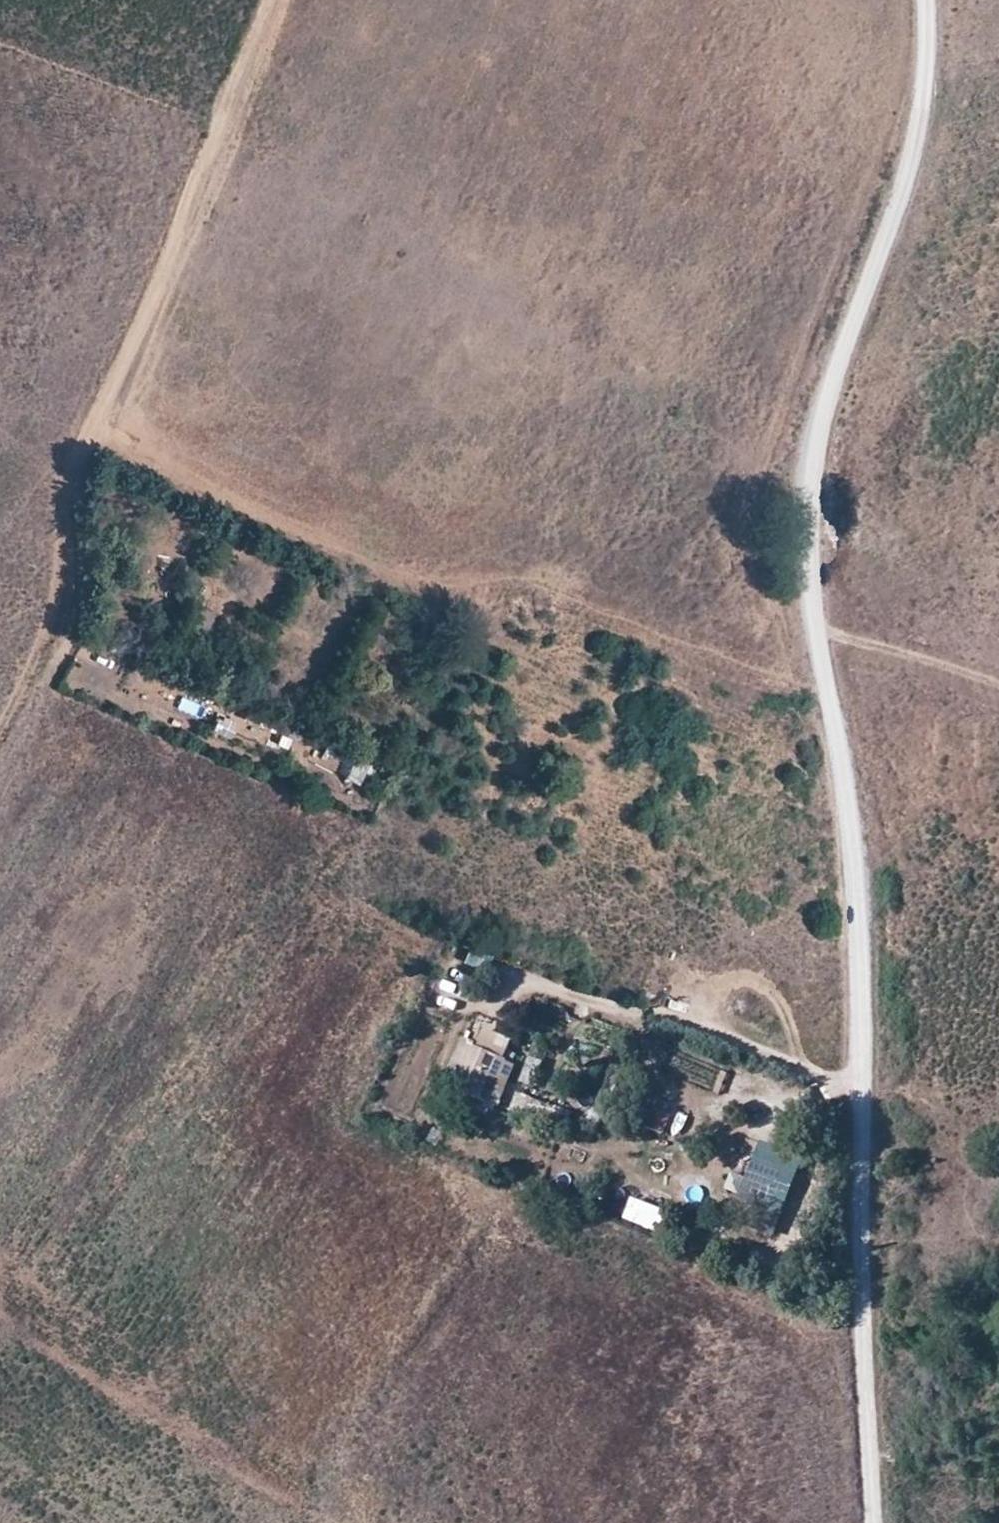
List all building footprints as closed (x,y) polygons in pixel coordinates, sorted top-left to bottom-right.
[(201,716),(204,702),(185,697),(181,711),(201,716)] [(343,777),(356,784),(367,761),(354,755),(343,777)] [(489,1098),(498,1077),(464,1065),(472,1046),(461,1042),(446,1079),(489,1098)] [(663,1131),(668,1116),(669,1115),(656,1109),(655,1109),(649,1124),(649,1125),(662,1131),(663,1131)] [(757,1145),(731,1219),(774,1234),(800,1160),(757,1145)] [(643,1200),(634,1221),(656,1230),(665,1209),(643,1200)]
